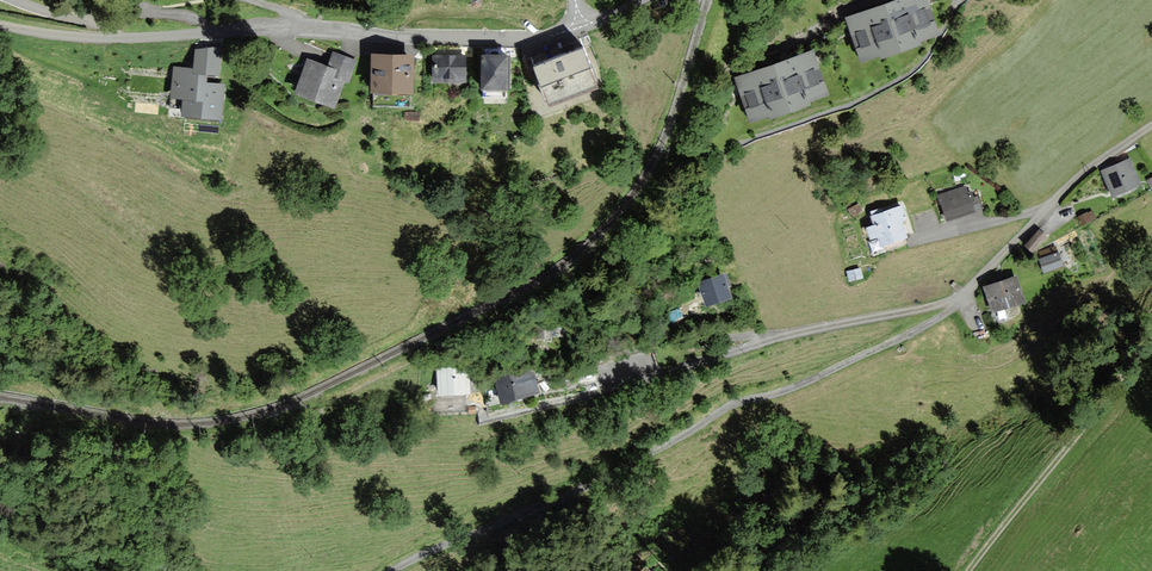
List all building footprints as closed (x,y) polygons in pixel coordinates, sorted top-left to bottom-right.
[(847,18),(861,58),(937,32),(926,0),(898,0),(896,1),(847,18)] [(182,99),(180,116),(222,119),(226,84),(207,82),(208,75),(220,76),(222,46),(195,49),(193,68),(173,65),(170,97),(182,99)] [(577,46),(528,63),(542,102),(590,85),(577,46)] [(786,61),(736,77),(749,117),(824,92),(810,52),(786,61)] [(329,54),(324,68),(340,73),(338,79),(344,82),(352,62),(329,54)] [(477,55),(477,85),(501,85),(502,55),(477,55)] [(367,56),(367,88),(405,88),(406,56),(367,56)] [(432,56),(431,77),(458,78),(460,57),(432,56)] [(302,60),(291,92),(329,105),(338,79),(340,73),(324,68),(302,60)] [(1116,166),(1103,172),(1113,195),(1140,184),(1130,160),(1116,166)] [(966,188),(939,196),(940,198),(946,219),(973,211),(966,188)] [(902,205),(873,213),(877,228),(869,230),(874,248),(906,239),(902,227),(901,222),(906,220),(902,205)] [(1085,211),(1076,216),(1080,225),(1090,220),(1085,211)] [(1037,229),(1022,245),(1030,252),(1045,236),(1037,229)] [(1054,251),(1037,257),(1043,272),(1060,266),(1054,251)] [(859,268),(848,271),(851,281),(862,278),(859,268)] [(723,276),(700,283),(707,305),(730,298),(723,276)] [(1016,278),(985,287),(993,311),(1024,302),(1016,278)] [(532,367),(496,376),(503,402),(510,400),(538,393),(532,367)] [(468,369),(437,370),(439,395),(470,393),(469,378),(468,369)]
